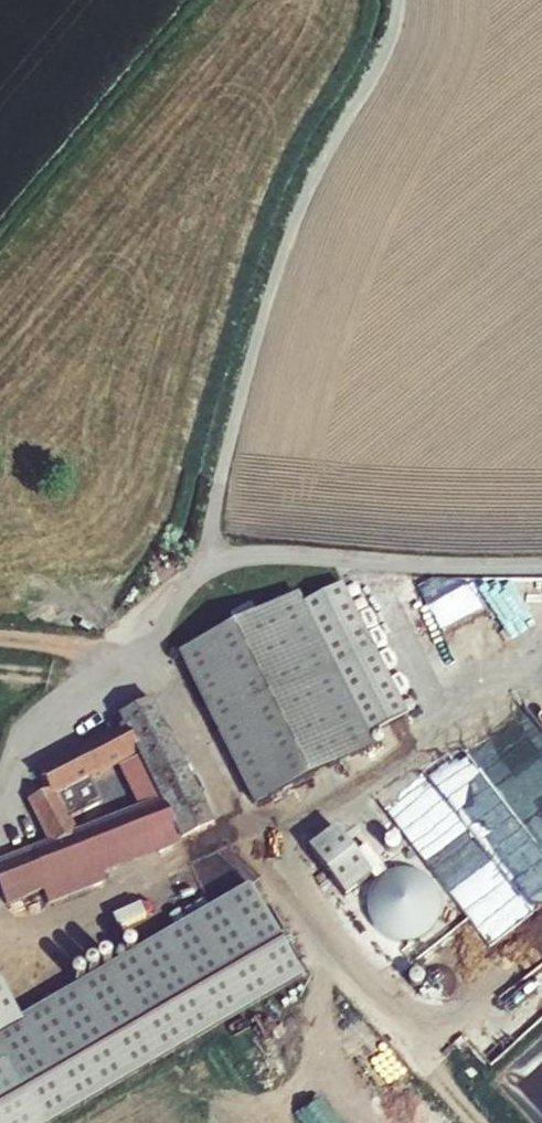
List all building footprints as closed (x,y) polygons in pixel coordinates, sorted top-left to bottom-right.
[(369,739),(299,591),(185,645),(258,792),(369,739)] [(145,696),(89,723),(96,738),(35,769),(45,789),(22,801),(40,837),(62,827),(54,811),(47,797),(77,782),(130,756),(153,802),(69,840),(46,851),(0,871),(0,894),(14,922),(92,884),(84,866),(167,829),(170,836),(206,819),(145,696)] [(84,796),(77,782),(47,797),(54,811),(84,796)] [(409,829),(458,893),(471,884),(472,885),(497,866),(446,800),(409,829)] [(536,818),(534,815),(524,823),(541,845),(541,814),(536,818)] [(302,847),(340,895),(367,873),(330,825),(302,847)] [(69,840),(62,827),(40,837),(46,851),(69,840)] [(355,850),(365,868),(379,861),(369,843),(355,850)]
